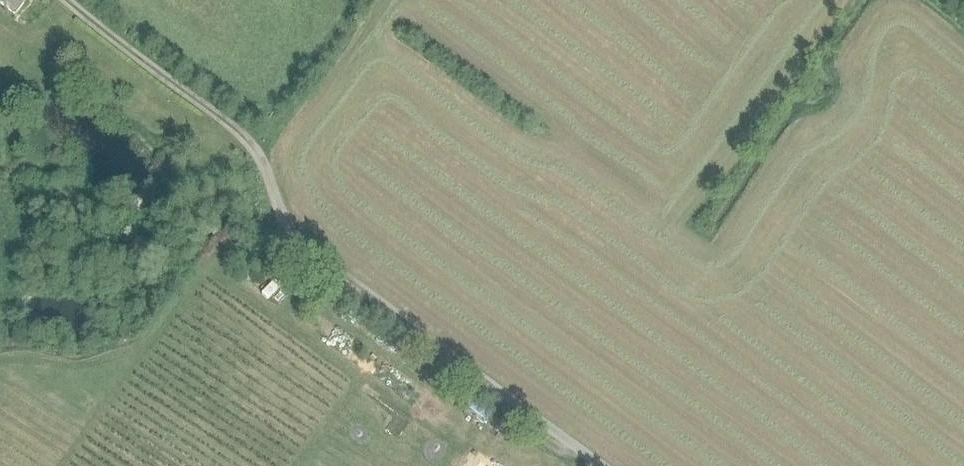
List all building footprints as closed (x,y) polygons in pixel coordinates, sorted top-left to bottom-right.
[(13,17),(26,0),(0,0),(0,6),(13,17)]
